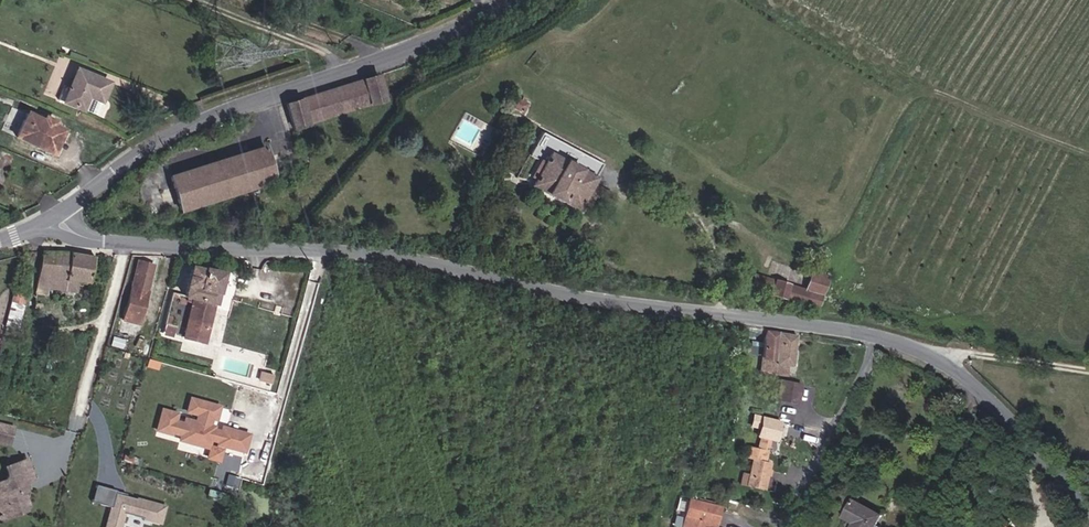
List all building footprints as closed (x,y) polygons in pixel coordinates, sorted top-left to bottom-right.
[(106,102),(114,78),(76,65),(63,103),(86,110),(90,97),(106,102)] [(294,127),(386,99),(378,75),(287,103),(294,127)] [(524,112),(527,104),(524,102),(526,100),(522,98),(520,100),(513,97),(509,106),(524,112)] [(91,98),(87,110),(99,114),(103,102),(91,98)] [(16,137),(53,154),(65,130),(54,125),(55,121),(45,117),(43,120),(28,113),(16,137)] [(610,194),(591,184),(602,164),(541,132),(528,155),(540,161),(531,176),(535,179),(531,185),(577,211),(580,205),(586,208),(593,195),(605,201),(610,194)] [(182,211),(275,181),(264,147),(170,176),(182,211)] [(76,282),(90,284),(94,258),(65,253),(42,253),(37,294),(46,296),(47,288),(75,292),(76,282)] [(122,320),(138,324),(153,264),(131,259),(126,282),(131,285),(122,320)] [(190,264),(183,294),(181,298),(191,300),(181,335),(203,341),(221,273),(190,264)] [(809,272),(804,289),(753,275),(750,288),(816,308),(826,277),(809,272)] [(11,301),(21,303),(25,289),(14,286),(11,301)] [(181,298),(183,294),(171,290),(160,329),(181,335),(191,300),(181,298)] [(33,308),(40,310),(42,302),(35,301),(33,308)] [(761,356),(775,358),(778,333),(765,331),(761,356)] [(774,364),(790,366),(793,335),(778,333),(775,358),(774,364)] [(259,380),(270,383),(272,375),(261,372),(259,380)] [(776,398),(796,403),(800,385),(779,381),(776,398)] [(247,434),(221,427),(220,432),(211,429),(212,427),(208,426),(210,417),(214,418),(218,406),(190,398),(187,410),(197,413),(195,421),(184,419),(183,424),(173,421),(175,413),(161,409),(156,429),(170,433),(170,431),(180,433),(179,439),(207,446),(209,438),(218,440),(217,443),(243,450),(247,434)] [(757,435),(775,439),(779,422),(762,418),(757,435)] [(12,443),(17,426),(0,421),(0,439),(12,443)] [(742,444),(752,448),(756,434),(746,431),(742,444)] [(756,442),(773,446),(775,439),(757,435),(756,442)] [(747,486),(763,490),(766,475),(769,477),(771,470),(768,469),(769,462),(753,458),(747,486)] [(26,485),(37,481),(30,459),(8,466),(11,475),(9,481),(0,483),(0,505),(7,504),(9,513),(23,509),(29,505),(23,490),(26,485)] [(95,504),(103,506),(107,488),(99,486),(95,504)] [(107,488),(103,506),(114,509),(110,526),(124,526),(127,514),(164,524),(168,507),(119,494),(119,492),(107,488)] [(705,522),(715,524),(720,507),(688,499),(684,516),(705,522)] [(882,515),(854,499),(847,511),(858,517),(855,523),(852,526),(875,526),(882,515)] [(9,513),(7,504),(0,505),(0,510),(3,515),(9,513)] [(855,523),(858,517),(847,511),(844,517),(855,523)] [(700,526),(704,526),(705,522),(684,516),(680,526),(682,526),(698,526),(700,526)]
